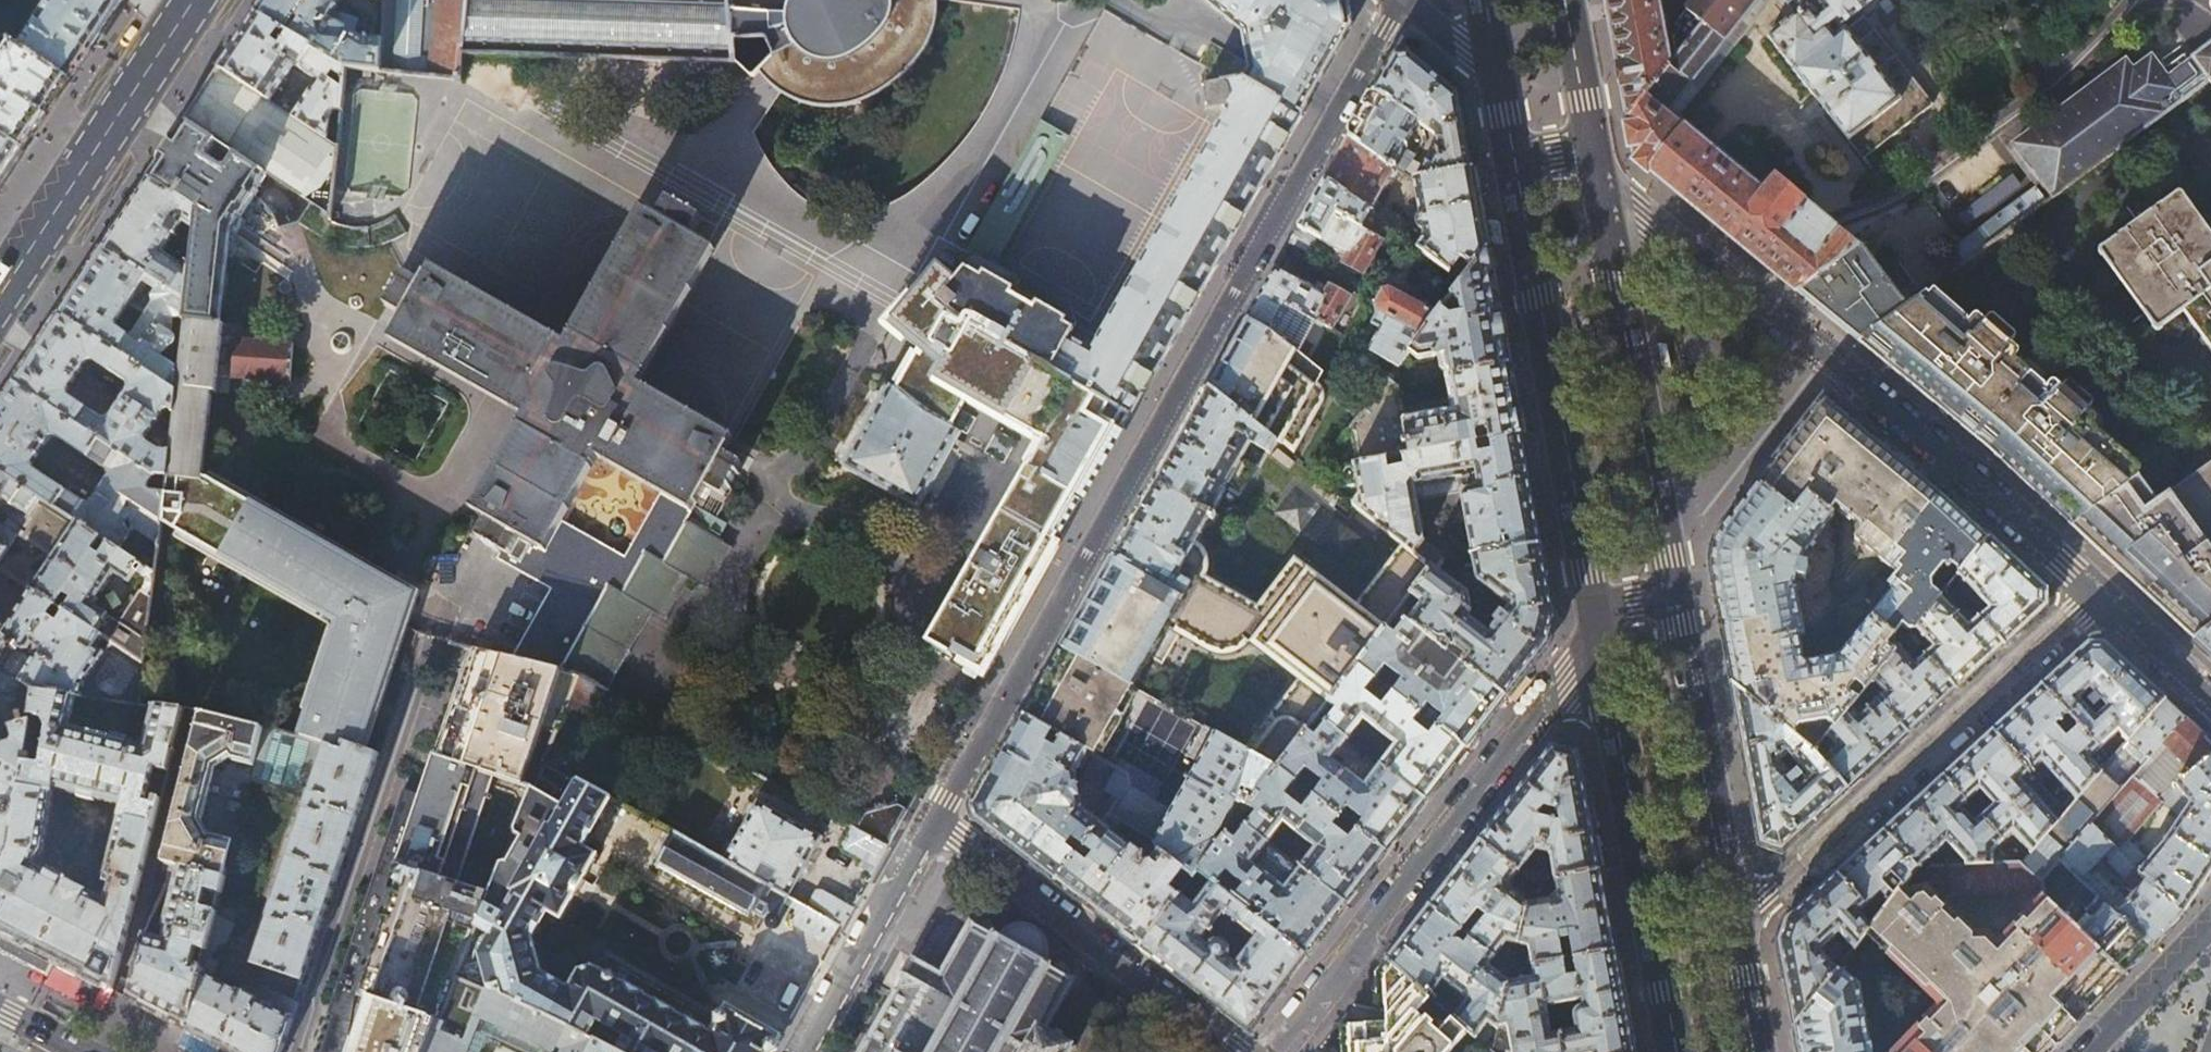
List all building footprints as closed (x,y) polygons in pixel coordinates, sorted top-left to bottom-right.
[(16,46),(70,81),(123,0),(47,0),(16,46)] [(256,14),(346,66),(383,70),(384,37),(367,39),(356,32),(364,16),(336,9),(342,0),(266,0),(256,14)] [(384,37),(383,70),(461,78),(464,53),(734,60),(729,0),(386,0),(384,37)] [(734,60),(752,78),(760,71),(781,91),(797,100),(812,105),(827,106),(841,106),(857,102),(872,95),(887,87),(901,76),(913,63),(923,52),(930,36),(935,23),(936,9),(936,0),(729,0),(734,60)] [(1247,28),(1242,33),(1250,71),(1245,81),(1292,110),(1305,117),(1316,103),(1336,67),(1354,34),(1351,18),(1348,7),(1339,0),(1212,0),(1247,28)] [(1610,7),(1629,117),(1668,69),(1655,0),(1608,0),(1610,7)] [(1629,117),(1637,159),(1644,164),(1671,187),(1716,224),(1760,260),(1820,310),(1860,343),(1908,308),(1864,247),(1859,250),(1801,203),(1802,201),(1775,178),(1760,197),(1664,117),(1758,0),(1724,0),(1676,59),(1668,69),(1629,117)] [(1673,26),(1678,30),(1671,39),(1676,59),(1724,0),(1695,0),(1673,26)] [(1796,14),(1768,37),(1866,158),(1935,105),(1867,16),(1848,30),(1847,29),(1846,30),(1843,26),(1875,0),(1785,0),(1796,14)] [(333,108),(341,109),(346,66),(256,14),(241,37),(221,68),(269,100),(293,63),(320,80),(317,87),(315,86),(313,86),(310,87),(309,88),(292,114),(327,137),(329,114),(333,108)] [(25,151),(29,145),(70,81),(16,46),(0,35),(0,135),(25,151)] [(2169,77),(2153,55),(2135,68),(2128,59),(2018,142),(2057,196),(2210,81),(2210,45),(2169,77)] [(1375,93),(1419,121),(1420,121),(1420,123),(1436,136),(1440,152),(1432,154),(1425,167),(1411,158),(1403,173),(1413,180),(1473,169),(1466,133),(1460,95),(1459,94),(1451,87),(1411,54),(1395,57),(1385,74),(1375,93)] [(292,114),(269,100),(221,68),(186,122),(267,175),(330,217),(338,144),(327,137),(292,114)] [(937,303),(960,321),(962,319),(1126,422),(1124,418),(1130,407),(1125,404),(1130,395),(1136,399),(1146,382),(1140,378),(1175,314),(1183,319),(1193,300),(1185,296),(1202,267),(1223,234),(1229,237),(1240,219),(1234,215),(1250,184),(1253,180),(1269,152),(1276,156),(1286,138),(1280,135),(1283,126),(1289,130),(1295,119),(1289,115),(1292,110),(1245,81),(1201,84),(1204,117),(1227,116),(1091,351),(1070,339),(1078,327),(1073,312),(993,266),(976,257),(956,281),(937,303)] [(1404,147),(1419,121),(1375,93),(1362,115),(1350,137),(1393,167),(1403,173),(1411,158),(1414,153),(1404,147)] [(230,229),(267,175),(186,122),(178,133),(163,157),(149,179),(197,211),(187,300),(185,321),(220,322),(230,229)] [(1067,135),(1042,122),(967,252),(976,257),(993,266),(1067,135)] [(25,151),(0,135),(0,188),(25,151)] [(1389,174),(1393,167),(1350,137),(1347,142),(1325,180),(1380,220),(1385,210),(1374,201),(1389,174)] [(1399,181),(1403,173),(1393,167),(1389,174),(1399,181)] [(1480,205),(1473,169),(1413,180),(1419,215),(1419,217),(1417,220),(1417,223),(1418,226),(1419,228),(1421,230),(1422,231),(1424,240),(1418,249),(1453,276),(1462,282),(1488,250),(1484,227),(1482,220),(1480,205)] [(2023,182),(2015,172),(1988,193),(1995,203),(2023,182)] [(124,216),(104,247),(187,300),(197,211),(149,179),(126,213),(124,216)] [(1387,226),(1380,220),(1325,180),(1311,206),(1299,227),(1321,240),(1336,214),(1381,238),(1387,226)] [(1953,250),(1964,266),(2022,222),(2050,201),(2040,186),(1953,250)] [(1988,193),(1960,215),(1967,225),(1995,203),(1988,193)] [(2182,198),(2175,197),(2103,250),(2102,258),(2152,326),(2160,328),(2181,311),(2210,351),(2210,237),(2182,198)] [(552,556),(572,520),(605,459),(665,492),(695,508),(707,486),(724,495),(742,462),(725,453),(737,429),(645,379),(685,304),(715,250),(691,237),(701,218),(667,200),(657,218),(638,208),(568,337),(433,265),(423,283),(403,272),(385,306),(403,316),(387,346),(523,420),(473,512),(488,520),(478,538),(510,554),(518,538),(552,556)] [(1385,210),(1380,220),(1387,226),(1401,236),(1409,226),(1387,210),(1385,210)] [(1363,274),(1381,238),(1336,214),(1321,240),(1320,241),(1348,254),(1343,263),(1363,274)] [(1320,241),(1321,240),(1299,227),(1290,244),(1291,245),(1292,244),(1312,255),(1320,241)] [(185,321),(187,300),(104,247),(73,294),(59,315),(177,391),(185,321)] [(1500,319),(1488,250),(1462,282),(1442,308),(1438,314),(1409,352),(1420,359),(1442,355),(1446,377),(1509,365),(1503,332),(1500,319)] [(1027,469),(1084,502),(1105,465),(1126,422),(962,319),(960,321),(937,303),(956,281),(937,266),(888,325),(922,356),(898,392),(952,429),(968,400),(1043,441),(1027,469)] [(1249,316),(1225,358),(1208,387),(1279,444),(1293,456),(1324,402),(1325,401),(1326,397),(1326,394),(1325,391),(1324,387),(1323,385),(1320,381),(1317,380),(1323,370),(1305,356),(1311,343),(1305,340),(1315,319),(1286,304),(1297,283),(1275,270),(1259,297),(1258,299),(1249,316)] [(1462,282),(1453,276),(1434,302),(1442,308),(1462,282)] [(1286,304),(1315,319),(1332,328),(1349,297),(1330,286),(1325,295),(1299,280),(1297,283),(1286,304)] [(1409,352),(1438,314),(1390,288),(1382,291),(1378,289),(1375,290),(1370,299),(1371,301),(1375,304),(1378,312),(1372,323),(1381,328),(1370,349),(1399,365),(1409,352)] [(1964,325),(1927,293),(1908,308),(1860,343),(1914,388),(1961,426),(2031,489),(2071,526),(2139,479),(2084,431),(2093,421),(2094,418),(2093,415),(2053,381),(2051,382),(2048,383),(2044,388),(2022,369),(2012,361),(2018,354),(2018,351),(2017,349),(1981,318),(1979,315),(1974,315),(1964,325)] [(59,315),(36,350),(25,367),(14,383),(167,483),(172,444),(148,433),(162,411),(175,413),(177,391),(59,315)] [(220,322),(185,321),(177,391),(212,392),(230,393),(230,378),(292,380),(293,340),(238,337),(238,323),(220,322)] [(1515,400),(1509,365),(1446,377),(1452,412),(1446,413),(1441,412),(1404,418),(1398,384),(1389,378),(1351,427),(1357,432),(1363,464),(1409,455),(1521,434),(1515,400)] [(159,545),(163,517),(167,483),(14,383),(0,405),(0,472),(119,550),(130,532),(137,530),(159,545)] [(1279,444),(1208,387),(1194,413),(1152,487),(1126,534),(1112,557),(1185,597),(1193,584),(1176,575),(1195,543),(1225,492),(1245,459),(1260,467),(1269,453),(1273,455),(1279,444)] [(890,388),(843,467),(918,509),(961,435),(952,429),(898,392),(890,388)] [(167,483),(163,517),(335,621),(300,737),(361,753),(412,594),(201,472),(212,392),(177,391),(175,413),(172,444),(167,483)] [(1766,472),(1758,482),(1793,512),(1808,495),(1831,512),(1837,505),(1864,528),(1856,538),(1884,563),(1941,492),(1910,467),(1855,422),(1824,397),(1766,472)] [(1528,471),(1521,434),(1409,455),(1417,500),(1425,498),(1423,485),(1472,476),(1474,489),(1459,492),(1472,558),(1542,545),(1530,484),(1528,471)] [(1417,500),(1409,455),(1363,464),(1353,466),(1359,498),(1355,505),(1374,520),(1389,517),(1392,535),(1401,542),(1432,567),(1434,567),(1441,555),(1424,541),(1417,500)] [(1240,499),(1260,467),(1245,459),(1225,492),(1240,499)] [(2071,526),(2106,558),(2144,593),(2194,639),(2210,627),(2210,463),(2156,503),(2139,479),(2071,526)] [(1084,502),(1027,469),(929,642),(986,673),(996,657),(1021,612),(1060,544),(1084,502)] [(19,535),(55,557),(33,590),(36,592),(144,663),(156,574),(139,563),(119,550),(0,472),(0,514),(8,519),(1,529),(0,528),(0,564),(19,535)] [(1423,485),(1425,498),(1459,492),(1474,489),(1472,476),(1423,485)] [(1834,514),(1831,512),(1808,495),(1793,512),(1758,482),(1736,510),(1726,523),(1722,528),(1721,530),(1718,536),(1715,543),(1712,554),(1712,561),(1712,572),(1713,578),(1722,627),(1768,619),(1772,640),(1800,635),(1805,634),(1795,581),(1796,576),(1804,578),(1808,563),(1800,561),(1801,557),(1834,514)] [(688,522),(695,508),(665,492),(634,552),(572,520),(552,556),(518,538),(510,554),(556,580),(518,661),(581,676),(608,692),(652,612),(667,619),(687,579),(708,590),(732,546),(688,522)] [(1963,513),(1941,492),(1884,563),(1899,574),(1891,585),(1895,589),(1872,617),(1895,635),(1904,625),(1913,632),(1916,628),(1942,596),(1943,595),(1933,588),(1933,580),(1940,571),(1948,577),(1956,566),(1962,571),(1990,537),(1963,513)] [(2019,564),(1990,537),(1962,571),(1958,576),(1988,608),(1978,617),(2005,646),(2026,627),(2038,615),(2047,607),(2048,590),(2019,564)] [(1244,749),(1278,768),(1306,731),(1327,704),(1356,666),(1385,628),(1397,613),(1432,567),(1401,542),(1355,603),(1294,558),(1256,605),(1205,578),(1207,575),(1208,571),(1209,566),(1208,562),(1206,555),(1205,553),(1200,547),(1195,543),(1176,575),(1193,584),(1185,597),(1112,557),(1100,580),(1062,648),(1067,650),(1133,687),(1133,686),(1137,688),(1152,660),(1163,666),(1179,638),(1210,655),(1218,657),(1223,658),(1228,658),(1233,657),(1235,656),(1239,654),(1242,652),(1245,649),(1249,645),(1296,682),(1244,749)] [(1547,578),(1542,545),(1472,558),(1476,580),(1510,606),(1492,629),(1492,635),(1467,615),(1471,609),(1469,594),(1434,567),(1432,567),(1397,613),(1406,621),(1428,638),(1459,662),(1506,697),(1548,643),(1555,617),(1547,578)] [(143,556),(139,563),(156,574),(157,564),(143,556)] [(36,592),(12,628),(0,621),(0,620),(0,668),(36,691),(38,692),(139,705),(144,663),(36,592)] [(1924,655),(1956,690),(1978,670),(2005,646),(1978,617),(1969,625),(1942,596),(1916,628),(1925,638),(1916,647),(1917,647),(1924,655)] [(1888,644),(1895,635),(1872,617),(1840,656),(1805,662),(1800,635),(1772,640),(1768,619),(1722,627),(1727,655),(1732,684),(1794,735),(1802,725),(1814,723),(1815,728),(1823,727),(1822,722),(1829,721),(1836,726),(1851,707),(1858,699),(1850,692),(1857,682),(1866,689),(1873,681),(1897,652),(1888,644)] [(1395,635),(1385,628),(1356,666),(1375,680),(1385,667),(1402,680),(1392,693),(1466,749),(1486,724),(1506,697),(1459,662),(1444,681),(1413,658),(1428,638),(1406,621),(1395,635)] [(2194,639),(2210,655),(2210,627),(2194,639)] [(1908,638),(1897,652),(1873,681),(1884,693),(1877,701),(1908,735),(1932,712),(1956,690),(1924,655),(1916,663),(1908,655),(1917,647),(1916,647),(1908,638)] [(2088,643),(2070,659),(2042,686),(2070,716),(2080,726),(2101,749),(2119,732),(2127,742),(2165,698),(2130,666),(2117,654),(2104,643),(2088,643)] [(581,676),(518,661),(470,649),(454,700),(436,757),(496,777),(522,786),(545,729),(557,734),(560,728),(566,712),(572,698),(581,676)] [(234,652),(237,676),(254,674),(251,650),(234,652)] [(1038,701),(1029,717),(1092,753),(1094,755),(1133,687),(1067,650),(1059,663),(1038,701)] [(1392,693),(1375,680),(1356,666),(1327,704),(1336,711),(1326,725),(1347,741),(1363,721),(1394,745),(1378,765),(1426,801),(1444,778),(1466,749),(1392,693)] [(0,668),(0,731),(32,722),(36,691),(0,668)] [(600,714),(611,693),(608,692),(581,676),(572,698),(600,714)] [(1732,684),(1738,716),(1749,776),(1761,840),(1761,843),(1782,851),(1812,823),(1848,790),(1822,762),(1814,753),(1794,735),(1732,684)] [(2058,727),(2070,716),(2042,686),(2018,708),(1992,731),(2032,773),(2043,763),(2077,800),(2102,771),(2090,759),(2101,749),(2080,726),(2067,738),(2058,727)] [(45,955),(56,961),(75,970),(88,977),(100,983),(114,991),(161,806),(146,802),(155,768),(169,771),(185,710),(139,705),(38,692),(36,691),(32,722),(19,804),(11,850),(0,873),(0,932),(45,955)] [(2174,707),(2165,698),(2127,742),(2102,771),(2077,800),(2059,822),(2032,854),(2024,862),(2022,862),(2043,880),(2061,860),(2092,824),(2185,717),(2174,707)] [(1859,717),(1851,707),(1836,726),(1827,737),(1837,748),(1822,762),(1848,790),(1878,762),(1908,735),(1877,701),(1859,717)] [(251,784),(265,727),(201,713),(186,775),(164,862),(225,878),(251,784)] [(1084,769),(1092,753),(1029,717),(1024,715),(1001,755),(977,797),(973,805),(976,820),(1015,850),(1056,882),(1102,823),(1082,807),(1077,773),(1081,767),(1084,769)] [(2205,736),(2185,717),(2092,824),(2182,913),(2210,870),(2210,743),(2205,736)] [(32,722),(0,731),(0,809),(19,804),(32,722)] [(1316,738),(1306,731),(1278,768),(1277,769),(1386,852),(1405,828),(1426,801),(1378,765),(1363,785),(1332,761),(1347,741),(1326,725),(1316,738)] [(343,755),(341,750),(300,737),(265,727),(251,784),(306,799),(251,964),(303,981),(378,764),(349,755),(347,756),(345,756),(343,755)] [(1277,769),(1278,768),(1244,749),(1204,727),(1187,755),(1199,763),(1172,809),(1130,786),(1113,808),(1110,812),(1124,821),(1154,839),(1159,849),(1160,850),(1194,876),(1198,871),(1238,820),(1277,769)] [(2023,782),(2032,773),(1992,731),(1979,743),(1969,752),(1943,776),(1969,803),(1981,791),(1994,804),(1981,816),(2004,841),(2014,833),(2032,854),(2059,822),(2023,782)] [(545,763),(568,776),(579,756),(554,743),(545,763)] [(1553,878),(1600,871),(1590,813),(1579,753),(1552,746),(1539,764),(1479,841),(1519,872),(1532,882),(1553,878)] [(410,868),(459,885),(496,777),(436,757),(434,756),(420,796),(404,791),(400,804),(382,858),(410,868)] [(1107,803),(1113,808),(1130,786),(1127,773),(1118,768),(1106,790),(1112,793),(1107,803)] [(1277,769),(1238,820),(1268,843),(1283,824),(1314,848),(1299,868),(1346,904),(1365,880),(1386,852),(1277,769)] [(1960,811),(1969,803),(1943,776),(1914,803),(1883,831),(1917,867),(1921,867),(1947,842),(1968,865),(1994,863),(1993,852),(2004,841),(1981,816),(1975,822),(1966,813),(1964,812),(1961,813),(1960,811)] [(491,895),(478,929),(494,937),(482,956),(492,992),(600,1044),(616,1051),(773,1051),(791,1020),(737,990),(713,1034),(598,969),(582,973),(573,991),(544,975),(533,942),(548,915),(562,923),(599,859),(585,851),(614,801),(581,783),(566,809),(533,790),(516,831),(517,837),(523,840),(509,864),(506,863),(502,865),(490,895),(491,895)] [(756,807),(725,863),(789,898),(812,857),(822,839),(758,803),(756,807)] [(11,850),(19,804),(0,809),(0,873),(11,850)] [(1115,833),(1124,821),(1110,812),(1102,823),(1056,882),(1101,915),(1141,946),(1194,876),(1160,850),(1152,861),(1150,859),(1146,861),(1145,856),(1115,833)] [(1252,864),(1268,843),(1238,820),(1198,871),(1216,886),(1227,872),(1243,886),(1233,899),(1306,955),(1326,931),(1346,904),(1299,868),(1283,889),(1252,864)] [(2182,913),(2092,824),(2061,860),(2091,889),(2150,947),(2167,929),(2182,913)] [(845,852),(876,869),(889,847),(854,829),(844,846),(845,852)] [(1904,886),(1917,867),(1883,831),(1859,853),(1837,874),(1878,918),(1904,886)] [(777,919),(789,898),(725,863),(675,835),(659,864),(657,863),(656,865),(659,867),(658,869),(679,879),(678,881),(699,889),(699,892),(702,894),(703,892),(721,902),(719,904),(722,905),(723,903),(740,913),(739,915),(742,916),(743,914),(750,918),(754,912),(768,921),(767,924),(768,927),(770,930),(773,931),(775,931),(777,930),(778,930),(780,928),(780,925),(780,922),(779,920),(777,919)] [(1509,884),(1519,872),(1479,841),(1455,871),(1454,873),(1429,905),(1461,932),(1478,911),(1485,916),(1468,938),(1494,958),(1506,942),(1517,945),(1527,903),(1511,892),(1509,884)] [(382,858),(356,934),(329,1015),(333,1016),(324,1041),(320,1051),(350,1051),(410,868),(382,858)] [(222,894),(225,878),(164,862),(129,998),(151,1010),(187,1028),(217,910),(202,907),(207,890),(222,894)] [(2022,862),(1994,863),(1968,865),(1950,866),(1952,895),(2012,893),(2044,884),(2043,880),(2022,862)] [(491,895),(490,895),(459,885),(410,868),(350,1051),(427,1051),(458,977),(478,929),(491,895)] [(1233,899),(1216,886),(1198,871),(1194,876),(1141,946),(1189,983),(1249,1029),(1276,994),(1306,955),(1233,899)] [(1556,893),(1546,901),(1527,903),(1517,945),(1528,948),(1531,966),(1615,951),(1608,914),(1600,871),(1553,878),(1556,893)] [(1867,933),(1878,918),(1837,874),(1803,905),(1796,911),(1786,921),(1779,941),(1783,962),(1786,978),(1795,1027),(1838,971),(1820,951),(1839,933),(1854,950),(1867,933)] [(1878,918),(1867,933),(1941,1005),(1896,1051),(2049,1051),(2086,1014),(2123,975),(2061,913),(2044,897),(1998,945),(1987,935),(1975,935),(1926,889),(1915,890),(1912,894),(1904,886),(1878,918)] [(2076,898),(2061,913),(2123,975),(2136,961),(2150,947),(2091,889),(2079,901),(2076,898)] [(817,892),(807,909),(844,927),(854,909),(823,893),(817,892)] [(217,910),(187,1028),(228,1049),(234,1051),(283,1051),(299,1004),(264,986),(261,993),(244,985),(239,992),(212,978),(219,963),(218,962),(237,923),(235,921),(239,912),(219,902),(217,910)] [(1468,938),(1461,932),(1429,905),(1407,934),(1387,959),(1393,965),(1431,998),(1444,982),(1466,1000),(1452,1017),(1475,1037),(1487,1023),(1496,1031),(1508,983),(1487,967),(1494,958),(1468,938)] [(835,943),(844,927),(807,909),(799,924),(835,943)] [(996,936),(997,931),(996,928),(995,925),(992,923),(990,921),(987,921),(983,921),(980,922),(978,925),(972,921),(942,974),(915,959),(906,974),(897,990),(895,993),(871,1039),(870,1038),(861,1051),(1075,1051),(1078,1047),(1077,1046),(1067,1040),(1067,1039),(1065,1034),(1060,1031),(1055,1032),(1054,1033),(1048,1030),(1076,981),(1071,977),(1071,973),(1070,970),(1069,968),(1067,965),(1064,964),(1061,963),(1057,964),(1054,965),(1051,967),(1049,966),(1046,964),(1049,956),(1049,949),(1048,944),(1045,938),(1041,934),(1038,931),(1032,928),(1025,927),(1018,927),(1012,929),(1007,933),(1002,939),(999,937),(996,936)] [(1510,970),(1508,983),(1496,1031),(1491,1051),(1492,1051),(1633,1051),(1626,1012),(1625,1007),(1615,951),(1531,966),(1510,970)] [(81,989),(88,977),(75,970),(56,961),(50,973),(81,989)] [(1393,965),(1384,975),(1388,1023),(1350,1025),(1352,1051),(1492,1051),(1491,1051),(1475,1037),(1452,1017),(1431,998),(1393,965)] [(1838,971),(1795,1027),(1799,1051),(1871,1051),(1859,985),(1839,969),(1838,971)] [(492,992),(458,977),(427,1051),(471,1051),(484,1023),(499,1029),(497,1036),(516,1044),(519,1038),(552,1051),(596,1051),(600,1044),(492,992)] [(600,1044),(596,1051),(616,1051),(600,1044)]
